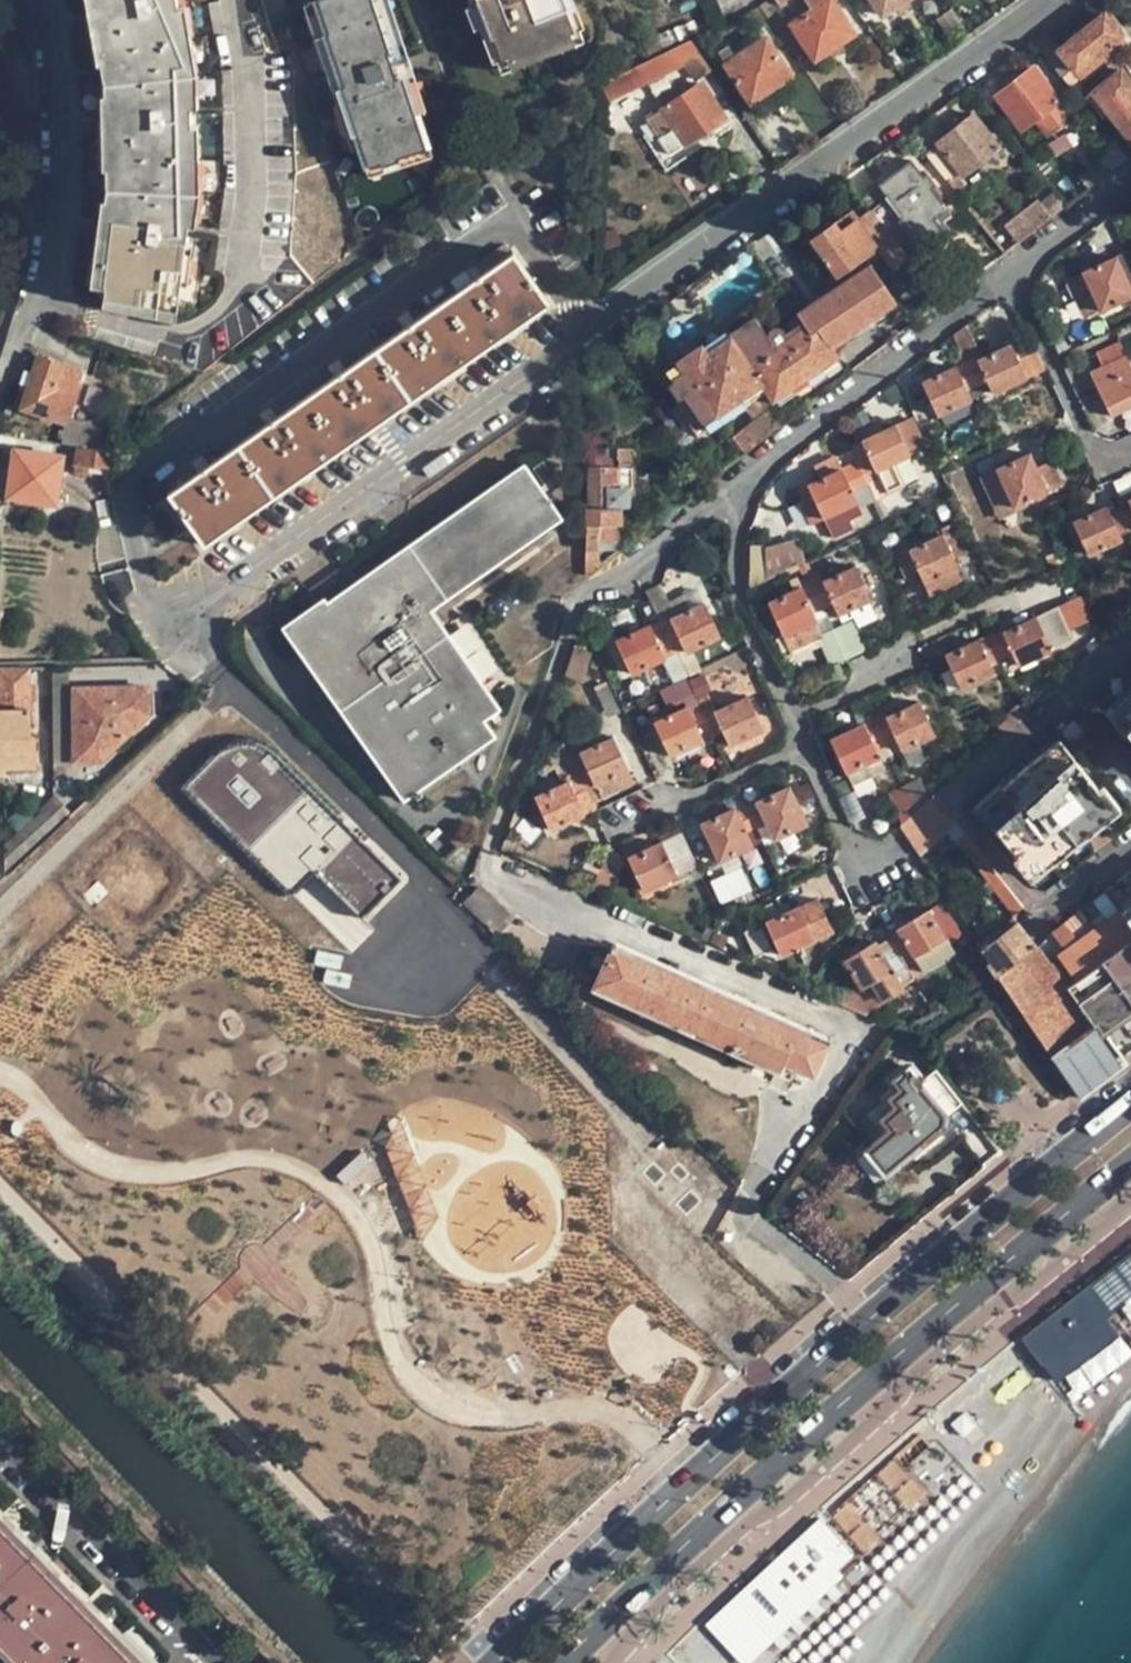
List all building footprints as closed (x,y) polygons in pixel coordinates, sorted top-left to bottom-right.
[(115,85),(118,192),(104,298),(177,306),(190,191),(191,75),(175,0),(101,0),(115,85)] [(375,0),(315,0),(313,1),(368,165),(425,145),(403,76),(375,0)] [(403,76),(412,73),(389,0),(375,0),(403,76)] [(470,0),(468,1),(471,7),(479,28),(492,63),(497,62),(527,50),(548,42),(577,31),(582,28),(571,1),(571,0),(471,0),(470,0)] [(835,0),(826,0),(810,10),(789,24),(814,62),(858,33),(835,0)] [(810,10),(826,0),(803,0),(810,10)] [(882,18),(908,0),(869,0),(882,18)] [(962,27),(946,4),(934,13),(949,36),(962,27)] [(474,29),(479,28),(471,7),(465,10),(474,29)] [(1065,82),(1072,91),(1112,60),(1130,46),(1122,35),(1125,33),(1106,11),(1056,50),(1074,75),(1065,82)] [(581,42),(577,31),(548,42),(552,53),(581,42)] [(724,63),(749,106),(794,76),(767,35),(724,63)] [(656,37),(644,42),(649,52),(660,47),(656,37)] [(711,70),(690,39),(670,48),(679,60),(695,81),(711,70)] [(527,50),(531,61),(552,53),(548,42),(527,50)] [(670,48),(648,60),(630,68),(635,80),(679,60),(670,48)] [(501,73),(531,61),(527,50),(497,62),(501,73)] [(1109,136),(1127,160),(1130,157),(1130,76),(1122,65),(1118,67),(1112,60),(1072,91),(1109,136)] [(1035,121),(1047,137),(1073,117),(1034,65),(993,97),(1020,131),(1035,121)] [(630,68),(601,82),(609,101),(639,89),(635,80),(630,68)] [(702,81),(679,96),(662,106),(661,107),(672,128),(659,137),(670,154),(727,117),(702,81)] [(656,95),(662,106),(679,96),(672,85),(656,95)] [(525,97),(512,101),(515,108),(527,103),(525,97)] [(925,154),(956,193),(967,186),(962,180),(1002,149),(974,112),(934,143),(935,147),(925,154)] [(1080,176),(1089,189),(1127,160),(1109,136),(1089,151),(1097,164),(1080,176)] [(923,251),(946,234),(936,218),(947,210),(932,188),(936,185),(928,173),(924,176),(912,160),(878,186),(899,215),(902,218),(898,220),(923,251)] [(1067,176),(1056,184),(1067,198),(1078,190),(1067,176)] [(878,186),(862,199),(869,208),(884,226),(899,215),(878,186)] [(1019,243),(1051,218),(1037,201),(1006,224),(1019,243)] [(893,270),(910,258),(884,226),(869,208),(858,216),(842,228),(836,219),(809,238),(836,277),(841,274),(854,265),(877,250),(893,270)] [(852,208),(836,219),(842,228),(858,216),(852,208)] [(170,495),(154,506),(174,535),(190,524),(205,545),(550,304),(513,251),(470,281),(462,272),(453,279),(459,288),(416,319),(409,310),(397,319),(403,328),(345,368),(338,360),(328,367),(334,376),(276,416),(269,408),(260,415),(266,423),(210,463),(203,454),(193,461),(199,471),(170,491),(170,495)] [(1130,297),(1130,258),(1127,251),(1083,272),(1099,311),(1130,297)] [(857,270),(854,265),(841,274),(843,278),(857,270)] [(867,265),(843,282),(857,300),(881,284),(867,265)] [(696,289),(699,294),(714,284),(707,275),(693,286),(696,289)] [(857,300),(843,282),(822,297),(852,339),(898,307),(881,284),(857,300)] [(700,296),(699,294),(696,289),(687,295),(691,301),(700,296)] [(835,350),(852,339),(822,297),(801,311),(805,319),(811,315),(835,350)] [(811,315),(805,319),(785,332),(783,327),(779,324),(775,323),(768,327),(766,333),(755,316),(742,324),(745,328),(786,385),(790,391),(840,357),(835,350),(811,315)] [(668,386),(674,397),(695,430),(741,402),(754,421),(733,437),(745,453),(790,418),(776,400),(790,391),(786,385),(745,328),(742,324),(708,347),(703,341),(674,360),(682,371),(672,377),(675,381),(668,386)] [(981,357),(967,324),(954,334),(966,361),(967,363),(981,357)] [(1130,407),(1130,365),(1119,340),(1097,351),(1103,364),(1089,371),(1111,417),(1130,407)] [(1047,370),(1034,342),(1015,351),(1011,343),(981,357),(967,363),(977,386),(987,382),(993,394),(1047,370)] [(83,368),(36,352),(31,369),(28,369),(22,389),(24,390),(20,405),(65,420),(83,368)] [(977,386),(967,363),(966,361),(923,380),(939,416),(973,401),(969,390),(977,386)] [(693,467),(711,456),(695,430),(674,397),(656,407),(693,467)] [(70,417),(62,443),(77,446),(113,451),(113,442),(111,402),(93,405),(94,419),(82,419),(70,417)] [(897,423),(896,424),(911,455),(915,465),(931,458),(909,409),(893,417),(897,423)] [(869,455),(860,460),(872,486),(881,482),(886,491),(902,483),(893,464),(911,455),(896,424),(861,439),(869,455)] [(839,459),(853,453),(847,438),(833,443),(839,459)] [(75,462),(113,467),(113,451),(77,446),(75,462)] [(58,504),(58,501),(59,496),(64,496),(65,483),(60,482),(60,477),(67,478),(68,470),(68,464),(63,463),(63,453),(14,447),(7,497),(58,504)] [(588,452),(588,465),(635,464),(635,448),(618,448),(618,452),(588,452)] [(996,468),(1016,507),(1065,483),(1053,460),(1038,466),(1031,452),(996,468)] [(872,503),(882,525),(889,522),(886,515),(879,500),(878,499),(872,486),(860,460),(799,488),(804,500),(800,501),(810,524),(824,518),(834,539),(857,529),(853,520),(864,515),(861,508),(872,503)] [(431,609),(564,518),(524,464),(327,599),(324,596),(281,627),(403,800),(448,768),(497,736),(485,718),(501,709),(431,609)] [(635,464),(588,465),(586,550),(600,550),(600,543),(623,542),(624,508),(635,508),(635,464)] [(58,501),(70,502),(74,471),(68,470),(67,478),(60,477),(60,482),(65,483),(64,496),(59,496),(58,501)] [(87,488),(87,473),(74,471),(70,502),(84,503),(87,488)] [(106,476),(87,473),(87,488),(105,490),(106,476)] [(888,495),(886,491),(881,482),(872,486),(878,499),(888,495)] [(889,497),(879,500),(886,515),(896,511),(889,497)] [(116,516),(114,503),(101,507),(103,514),(116,516)] [(1130,537),(1130,529),(1122,510),(1112,515),(1107,505),(1075,521),(1090,556),(1130,537)] [(1122,510),(1130,529),(1130,507),(1122,510)] [(126,556),(116,516),(103,514),(114,560),(126,556)] [(925,585),(960,569),(956,558),(969,552),(956,522),(941,528),(943,534),(897,555),(906,578),(919,572),(925,585)] [(797,539),(769,547),(776,571),(802,559),(797,539)] [(767,573),(768,546),(754,545),(753,572),(767,573)] [(585,572),(587,574),(593,569),(601,563),(600,550),(586,550),(585,572)] [(821,572),(808,578),(823,609),(829,606),(834,617),(868,600),(853,569),(825,583),(821,572)] [(965,581),(960,569),(925,585),(930,596),(965,581)] [(826,637),(819,623),(814,612),(823,609),(808,578),(801,582),(799,578),(793,581),(797,590),(766,604),(791,654),(822,639),(826,637)] [(675,615),(662,587),(646,594),(660,622),(675,615)] [(675,615),(660,622),(675,654),(684,650),(686,654),(722,637),(705,601),(675,615)] [(1000,629),(988,635),(999,661),(1013,655),(1018,667),(1074,641),(1059,606),(1002,632),(1000,629)] [(819,623),(829,620),(823,609),(814,612),(819,623)] [(675,654),(660,622),(650,626),(649,623),(645,625),(616,638),(633,675),(664,660),(675,654)] [(843,629),(857,658),(869,653),(855,623),(843,629)] [(835,665),(849,659),(835,632),(826,637),(822,639),(835,665)] [(990,665),(999,661),(988,635),(946,654),(962,690),(995,675),(990,665)] [(575,645),(564,675),(583,682),(593,654),(575,645)] [(664,660),(674,684),(686,678),(675,654),(664,660)] [(31,666),(29,666),(24,666),(7,666),(0,666),(0,766),(7,766),(30,766),(31,666)] [(67,672),(53,672),(53,765),(68,764),(67,672)] [(608,716),(619,711),(605,681),(593,686),(608,716)] [(149,686),(75,688),(75,760),(103,759),(150,713),(149,686)] [(700,733),(711,729),(696,700),(693,692),(683,695),(686,705),(654,720),(670,756),(704,741),(700,733)] [(709,694),(696,700),(711,729),(714,737),(725,732),(731,747),(765,731),(748,694),(716,709),(709,694)] [(1114,712),(1130,734),(1130,697),(1114,712)] [(902,751),(920,743),(936,735),(920,701),(887,716),(885,713),(875,717),(887,743),(896,740),(902,751)] [(996,725),(1004,733),(1023,716),(1018,704),(996,725)] [(882,761),(893,757),(887,743),(875,717),(831,737),(852,784),(886,770),(882,761)] [(570,756),(578,775),(586,792),(630,772),(612,734),(570,756)] [(218,750),(177,790),(285,900),(315,871),(365,922),(408,879),(281,750),(248,739),(218,750)] [(926,758),(920,743),(902,751),(908,766),(926,758)] [(1030,872),(1113,807),(1100,790),(1062,743),(981,807),(1030,872)] [(570,756),(565,745),(554,749),(567,780),(578,775),(570,756)] [(635,784),(630,772),(586,792),(592,805),(635,784)] [(550,831),(595,812),(592,805),(586,792),(578,775),(567,780),(534,794),(550,831)] [(913,786),(922,807),(933,798),(925,780),(913,786)] [(756,802),(747,806),(756,827),(766,823),(773,839),(809,823),(793,784),(756,800),(756,802)] [(916,807),(906,785),(889,793),(898,816),(916,807)] [(959,824),(936,795),(933,798),(922,807),(918,811),(900,827),(920,856),(959,824)] [(877,830),(885,810),(873,805),(864,824),(877,830)] [(762,838),(756,827),(747,806),(740,810),(737,806),(701,823),(719,861),(754,845),(754,841),(762,838)] [(698,866),(683,831),(630,857),(646,889),(698,866)] [(798,876),(791,861),(782,865),(789,880),(798,876)] [(741,865),(729,870),(736,886),(747,880),(741,865)] [(97,880),(79,896),(90,909),(108,893),(97,880)] [(1024,904),(1005,881),(994,887),(997,892),(995,893),(1012,914),(1024,904)] [(471,901),(479,909),(486,892),(483,889),(471,901)] [(1038,944),(997,976),(1079,1095),(1125,1062),(1106,1033),(1130,1015),(1130,905),(1123,911),(1107,889),(1093,900),(1109,921),(1052,962),(1038,944)] [(759,905),(766,921),(798,906),(790,890),(759,905)] [(798,906),(766,921),(782,956),(834,932),(818,897),(798,906)] [(467,904),(477,915),(479,909),(471,901),(467,904)] [(891,938),(913,977),(955,954),(931,910),(898,929),(901,933),(891,938)] [(1038,944),(1030,934),(1019,921),(983,948),(992,960),(987,962),(997,976),(1038,944)] [(1074,932),(1066,921),(1053,933),(1062,942),(1074,932)] [(707,926),(700,940),(703,941),(710,944),(715,933),(716,930),(707,926)] [(715,933),(710,944),(725,951),(730,941),(715,933)] [(915,979),(913,977),(891,938),(890,938),(880,943),(876,941),(843,960),(860,988),(869,983),(882,1004),(907,990),(905,985),(915,979)] [(814,1075),(829,1043),(616,948),(600,981),(717,1034),(714,1040),(780,1070),(785,1061),(814,1075)] [(860,988),(837,1001),(865,1014),(882,1004),(869,983),(860,988)] [(962,1104),(934,1069),(923,1075),(914,1063),(891,1080),(898,1090),(888,1098),(894,1107),(880,1118),(887,1131),(862,1150),(885,1179),(948,1128),(950,1113),(962,1104)] [(401,1176),(415,1230),(435,1225),(422,1171),(401,1176)] [(1026,1340),(1060,1381),(1130,1323),(1130,1251),(1026,1340)] [(840,1518),(855,1560),(883,1551),(867,1508),(840,1518)] [(24,1662),(142,1662),(0,1519),(0,1639),(24,1662)] [(815,1520),(703,1624),(738,1662),(749,1662),(857,1563),(815,1520)]
